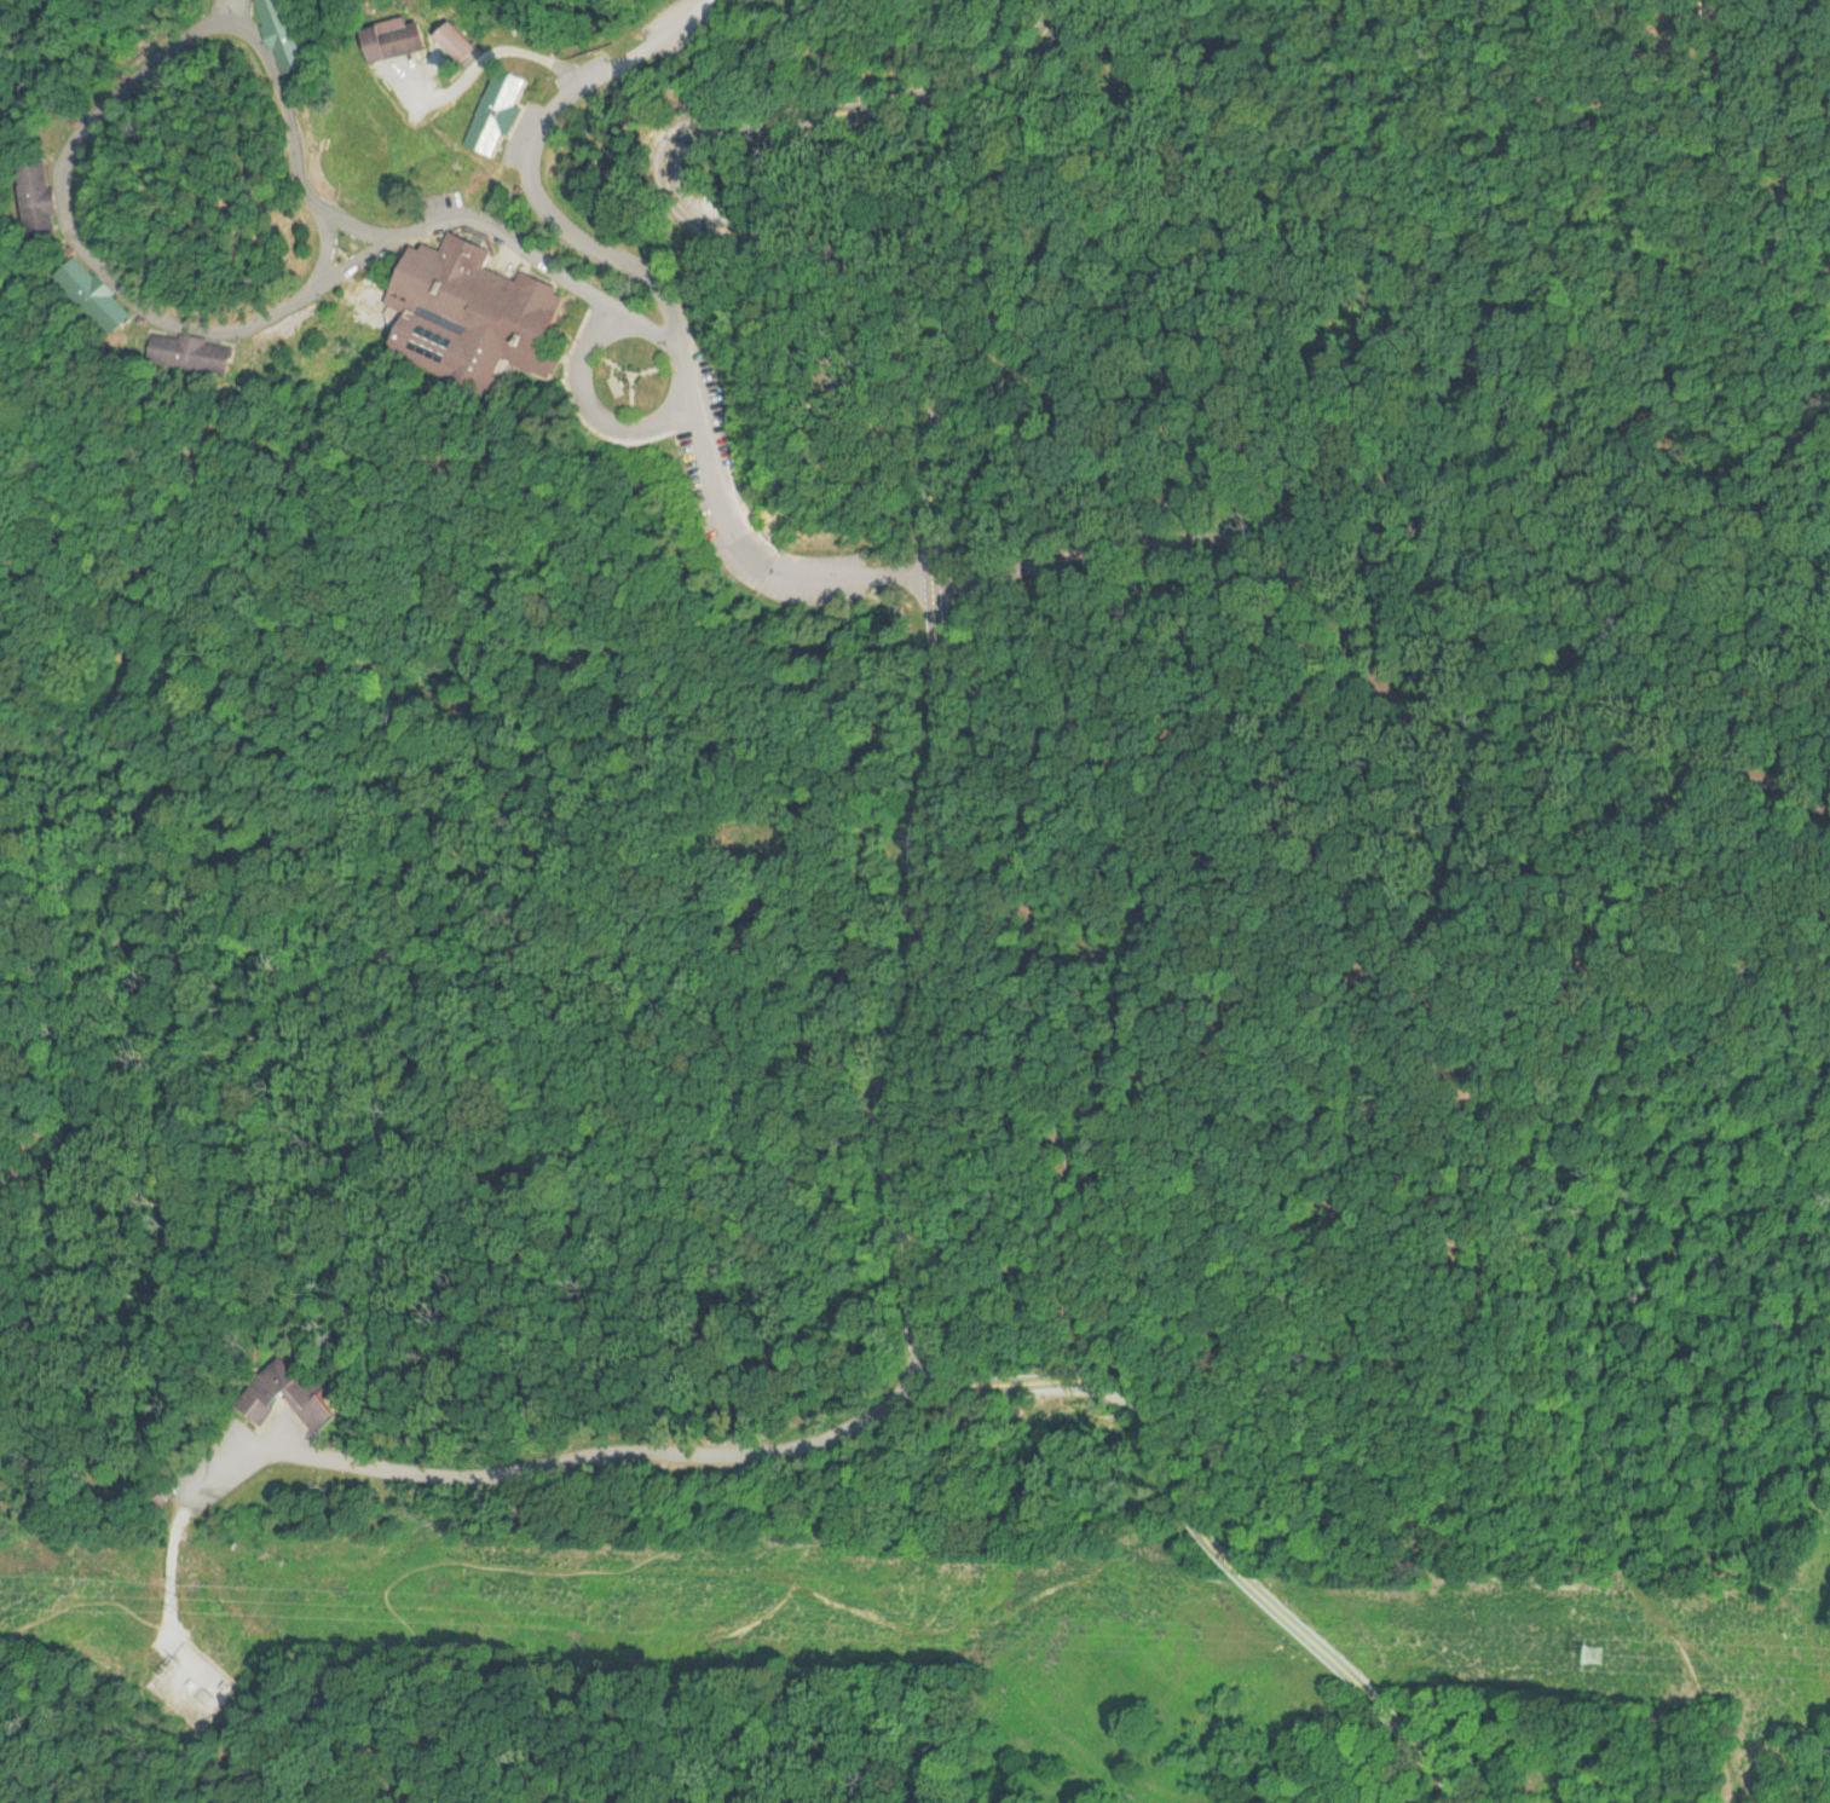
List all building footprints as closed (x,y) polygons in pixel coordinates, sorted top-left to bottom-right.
[(312,67),(292,0),(258,0),(280,76),(312,67)] [(462,63),(479,50),(456,21),(439,34),(462,63)] [(375,68),(432,53),(425,22),(366,36),(375,68)] [(466,144),(507,67),(536,82),(523,108),(530,111),(515,138),(507,133),(493,158),(466,144)] [(52,227),(50,162),(19,162),(21,228),(52,227)] [(561,393),(602,307),(529,271),(523,283),(490,267),(495,258),(458,239),(450,258),(428,247),(400,306),(420,316),(403,351),(515,405),(529,377),(561,393)] [(110,336),(132,313),(74,256),(52,278),(110,336)] [(231,373),(234,342),(152,334),(149,366),(231,373)] [(297,1380),(282,1359),(233,1396),(256,1427),(286,1405),(311,1438),(340,1416),(307,1372),(297,1380)]
